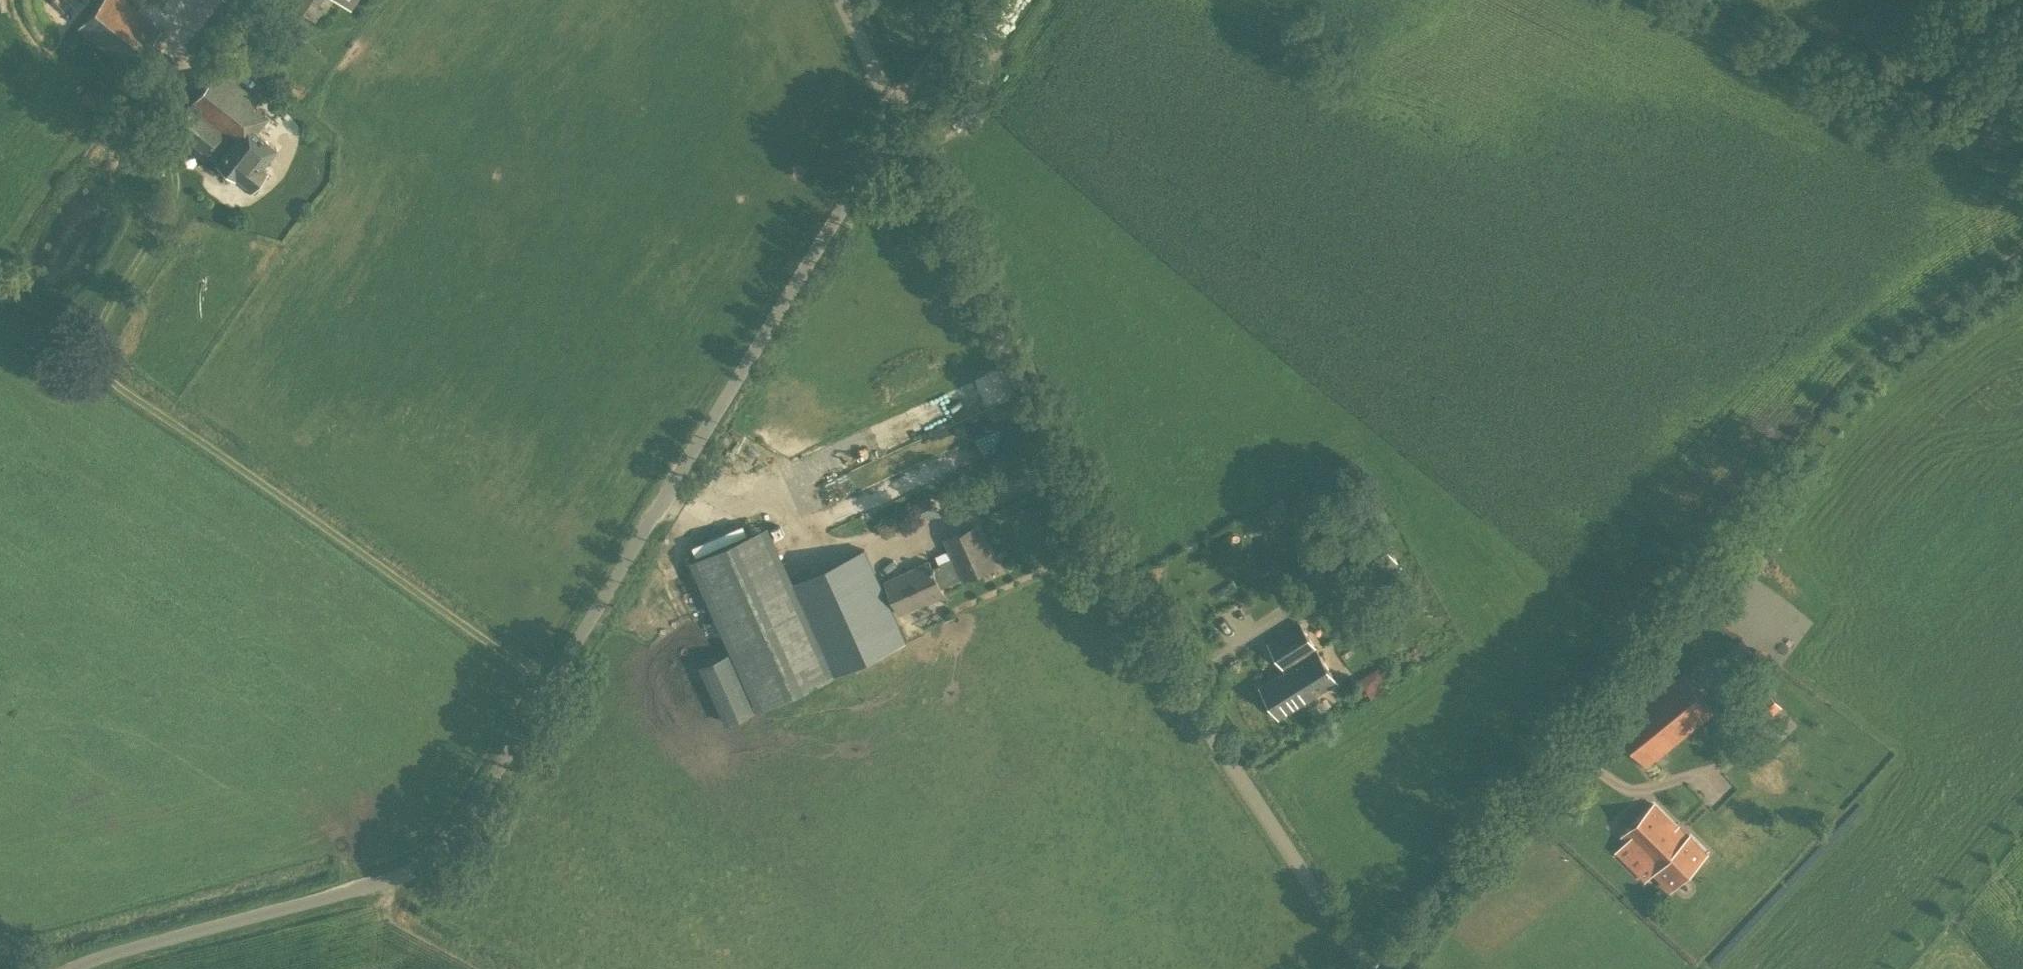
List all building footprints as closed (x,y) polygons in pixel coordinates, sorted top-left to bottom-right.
[(125,0),(100,0),(77,28),(128,70),(160,29),(125,0)] [(317,21),(332,0),(288,0),(288,1),(317,21)] [(350,9),(356,0),(338,0),(350,9)] [(234,174),(250,188),(265,169),(261,165),(276,147),(255,130),(267,115),(254,105),(257,101),(218,69),(171,126),(205,154),(215,162),(214,162),(232,177),(234,174)] [(902,527),(897,516),(881,523),(886,534),(902,527)] [(946,538),(964,578),(995,563),(977,524),(946,538)] [(887,626),(885,623),(888,621),(877,596),(873,597),(859,565),(854,554),(791,582),(766,527),(693,559),(758,705),(831,673),(823,654),(887,626)] [(929,559),(884,580),(899,614),(944,594),(929,559)] [(1269,642),(1286,670),(1261,685),(1279,715),(1337,680),(1301,622),(1269,642)] [(730,651),(700,665),(726,723),(757,709),(730,651)] [(1647,767),(1715,712),(1681,672),(1614,727),(1647,767)] [(1781,706),(1765,687),(1745,703),(1761,723),(1781,706)] [(1658,868),(1655,871),(1671,888),(1707,852),(1692,837),(1679,824),(1677,827),(1653,803),(1623,834),(1658,868)]
